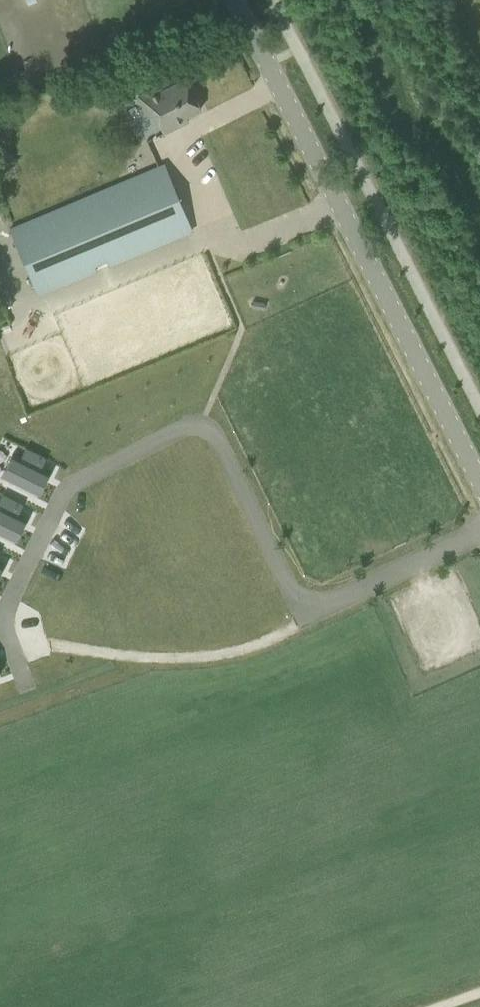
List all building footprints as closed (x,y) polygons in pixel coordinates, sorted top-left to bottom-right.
[(186,116),(201,109),(185,78),(160,91),(158,86),(138,96),(148,116),(154,113),(164,133),(188,120),(186,116)] [(10,229),(39,295),(192,230),(164,164),(10,229)] [(12,453),(1,477),(38,496),(50,472),(41,468),(46,458),(26,448),(21,457),(12,453)] [(15,542),(27,519),(18,514),(23,504),(2,494),(0,499),(0,535),(15,542)]
